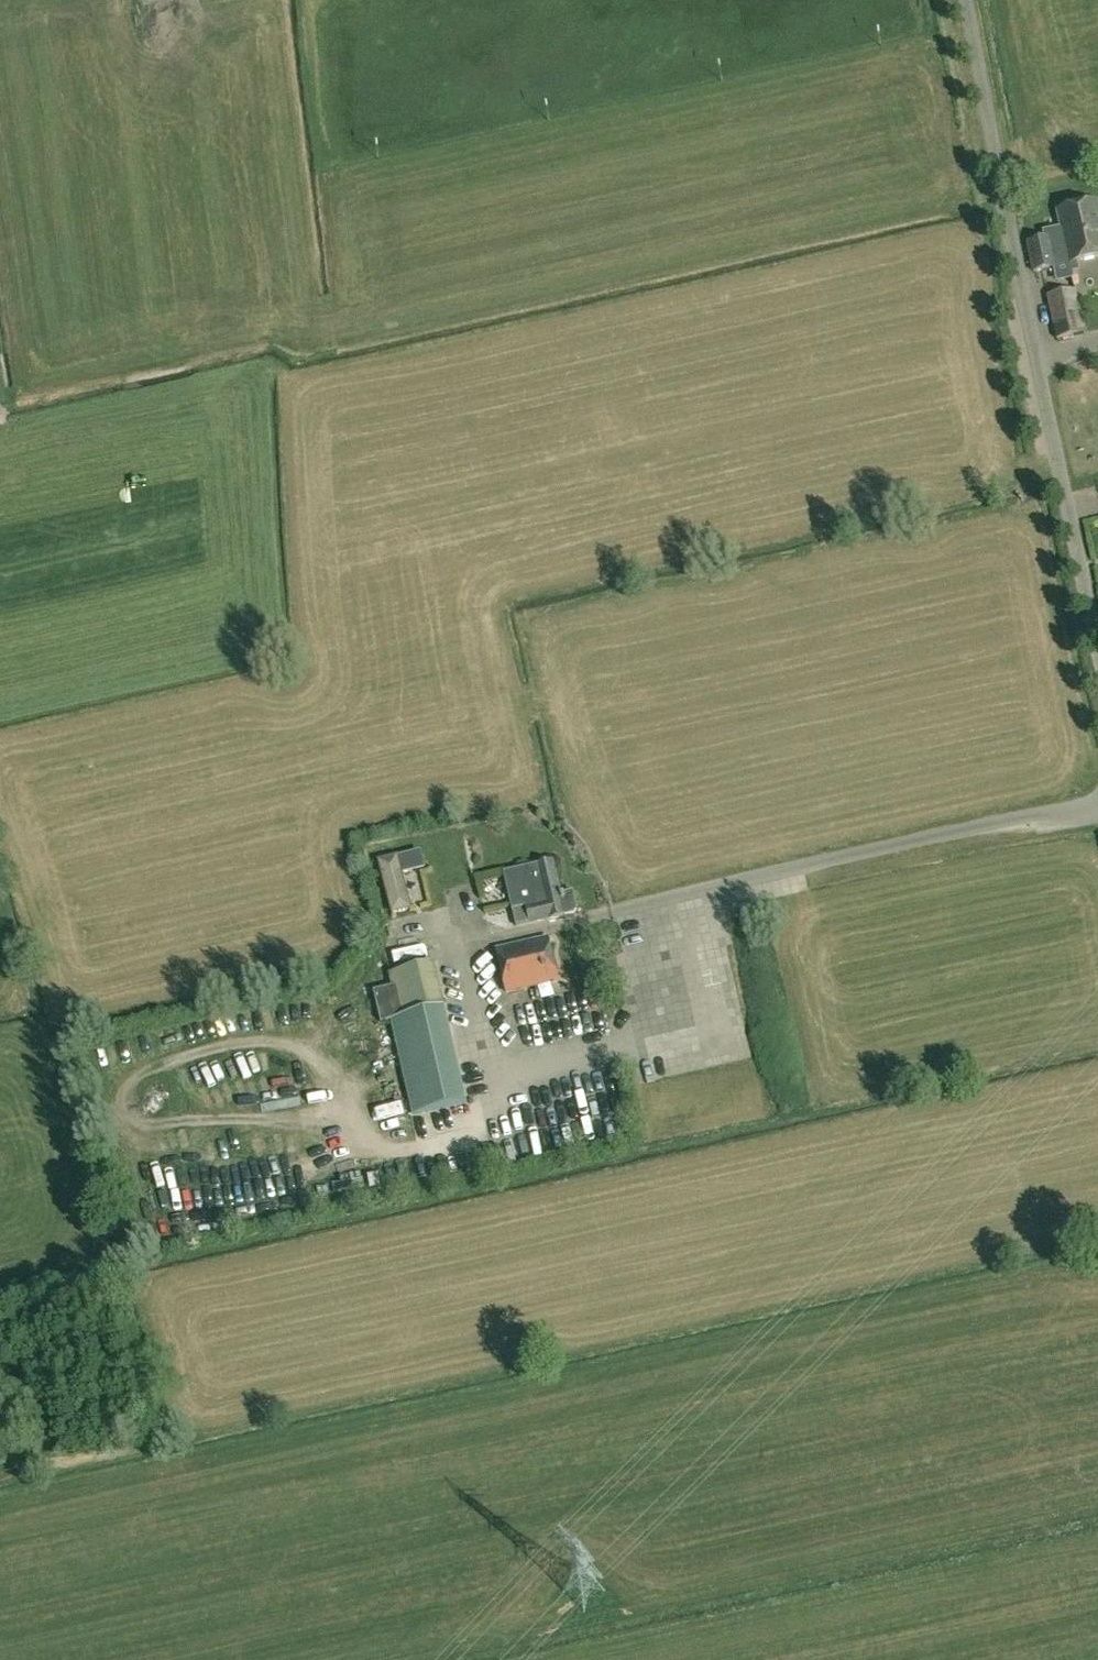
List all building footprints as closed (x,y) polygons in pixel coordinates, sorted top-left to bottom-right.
[(1027,242),(1033,271),(1069,263),(1097,256),(1097,204),(1097,202),(1058,211),(1061,226),(1042,230),(1044,238),(1027,242)] [(1048,297),(1057,339),(1085,333),(1076,291),(1048,297)] [(425,867),(421,851),(398,857),(380,861),(393,913),(411,908),(402,873),(425,867)] [(572,890),(560,893),(552,860),(505,872),(517,925),(565,914),(565,915),(574,913),(577,908),(572,890)] [(507,991),(557,979),(547,938),(497,950),(507,991)] [(480,952),(489,989),(500,986),(491,949),(480,952)] [(401,1017),(390,1019),(412,1115),(423,1112),(467,1102),(434,962),(390,973),(393,984),(401,1017)] [(401,1017),(393,984),(373,988),(381,1021),(401,1017)]
